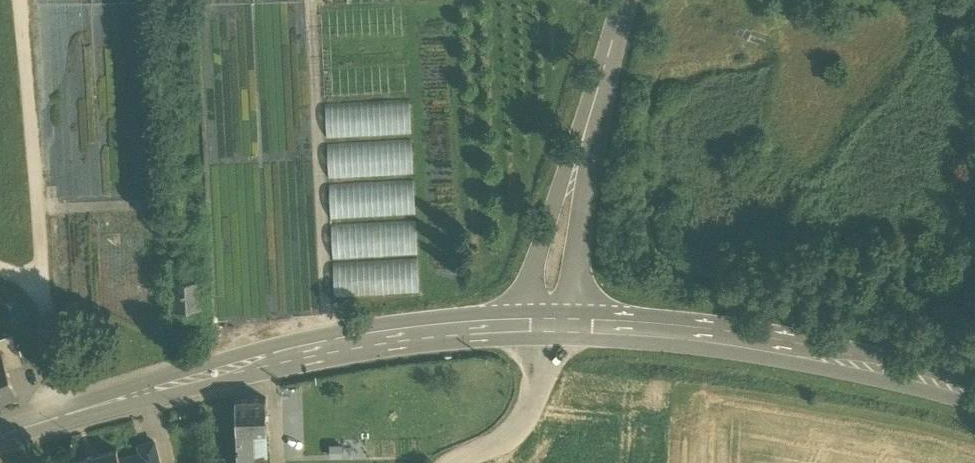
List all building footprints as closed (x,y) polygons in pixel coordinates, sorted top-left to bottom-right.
[(331,139),(413,135),(411,102),(330,106),(331,139)] [(330,180),(411,176),(410,143),(328,147),(330,180)] [(332,219),(414,215),(412,182),(331,186),(332,219)] [(189,228),(188,216),(172,216),(173,228),(189,228)] [(336,259),(418,255),(416,222),(335,226),(336,259)] [(207,260),(205,249),(193,250),(194,261),(198,261),(207,260)] [(338,297),(420,293),(418,260),(337,264),(338,297)] [(199,279),(171,281),(173,310),(201,308),(199,279)] [(0,337),(0,354),(6,369),(22,363),(12,333),(0,337)] [(15,395),(6,369),(0,354),(0,401),(15,395)] [(266,397),(236,398),(237,431),(254,431),(267,430),(266,397)] [(267,430),(254,431),(254,459),(268,458),(267,430)] [(254,431),(237,431),(237,459),(254,459),(254,431)] [(139,444),(141,452),(144,462),(159,462),(154,440),(139,444)] [(73,460),(74,462),(120,462),(119,457),(117,449),(73,460)] [(119,457),(120,462),(144,462),(141,452),(119,457)]
